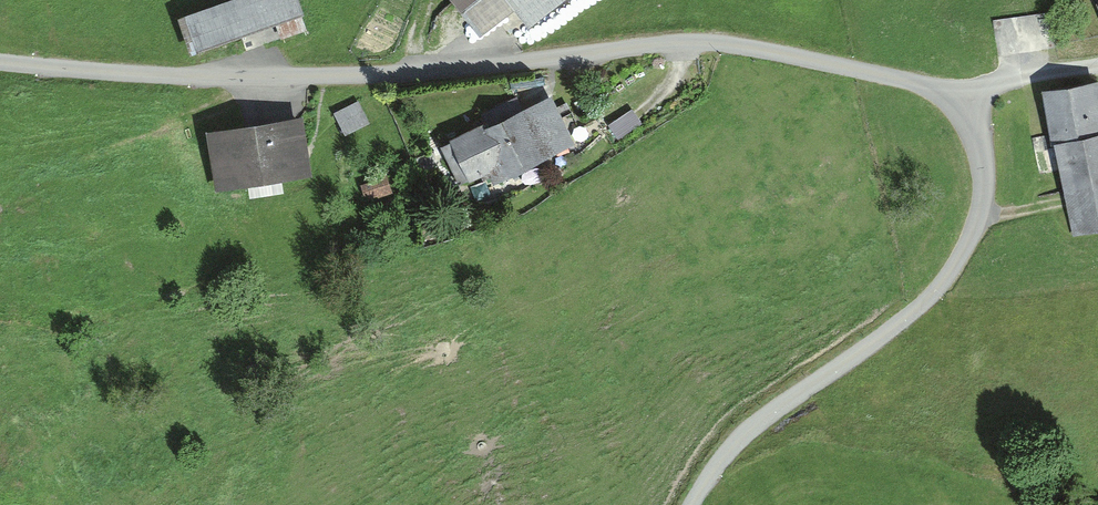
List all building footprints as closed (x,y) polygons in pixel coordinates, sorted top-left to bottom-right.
[(234,29),(292,9),(289,0),(242,0),(226,6),(186,19),(195,43),(215,36),(234,29)] [(466,17),(488,0),(453,0),(466,17)] [(516,10),(529,0),(508,0),(516,10)] [(1052,143),(1097,134),(1097,117),(1091,81),(1042,91),(1052,143)] [(348,123),(373,111),(362,89),(337,100),(348,123)] [(548,148),(564,140),(544,99),(486,128),(483,123),(439,145),(457,181),(484,168),(488,177),(548,148)] [(294,120),(209,133),(217,185),(302,172),(294,120)] [(1052,143),(1062,191),(1069,229),(1097,223),(1097,134),(1052,143)]
